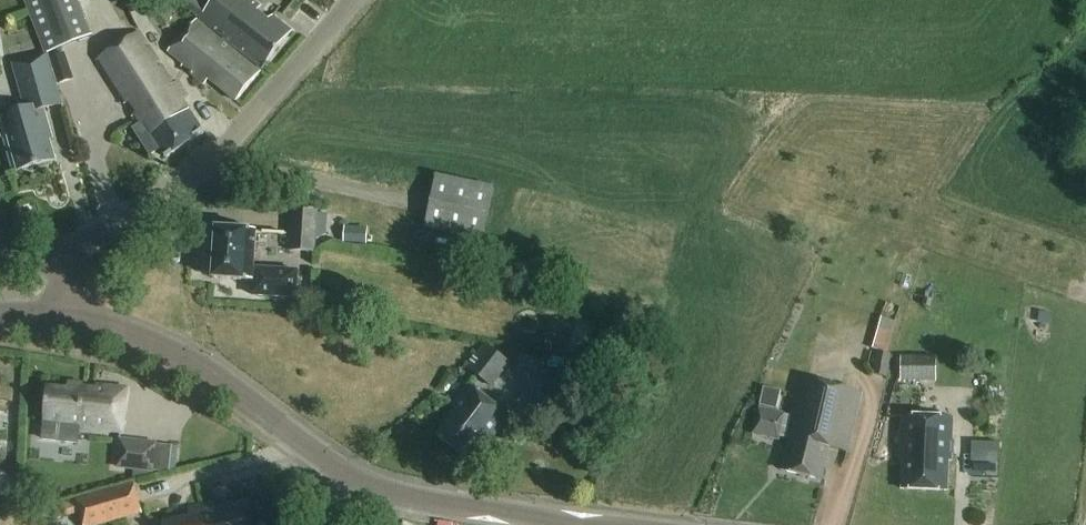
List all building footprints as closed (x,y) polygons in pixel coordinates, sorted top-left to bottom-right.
[(45,55),(93,36),(79,0),(23,0),(45,55)] [(202,20),(201,20),(264,70),(292,33),(273,18),(267,22),(257,13),(261,8),(251,0),(217,0),(215,4),(210,0),(202,0),(199,5),(193,0),(179,0),(178,1),(202,20)] [(260,73),(199,27),(174,60),(184,68),(183,70),(206,87),(210,82),(237,103),(260,73)] [(95,64),(103,77),(124,107),(130,103),(138,115),(132,119),(146,141),(141,144),(150,157),(160,151),(167,160),(203,135),(136,36),(95,64)] [(48,55),(14,65),(25,103),(7,108),(10,115),(0,118),(0,127),(3,138),(9,137),(19,172),(56,161),(47,132),(50,131),(45,111),(63,106),(48,55)] [(65,60),(51,66),(59,86),(73,81),(65,60)] [(485,242),(496,192),(442,180),(431,229),(485,242)] [(293,211),(291,253),(317,253),(317,240),(327,235),(327,219),(319,219),(319,212),(293,211)] [(346,227),(345,244),(369,246),(369,228),(346,227)] [(255,270),(256,261),(256,248),(257,232),(218,230),(215,280),(255,282),(254,297),(297,299),(299,272),(255,270)] [(870,327),(866,347),(888,353),(896,323),(881,319),(878,329),(870,327)] [(486,344),(469,370),(493,388),(512,363),(486,344)] [(877,353),(873,374),(888,377),(892,355),(877,353)] [(900,384),(937,384),(937,356),(900,356),(900,384)] [(863,395),(804,379),(794,417),(760,409),(754,435),(779,441),(780,437),(789,439),(793,440),(784,472),(825,483),(834,450),(848,453),(863,395)] [(127,391),(70,385),(69,392),(49,390),(45,425),(122,433),(127,391)] [(511,417),(471,386),(454,408),(457,410),(437,436),(471,462),(489,440),(492,442),(511,417)] [(956,421),(906,419),(904,462),(908,462),(907,491),(949,493),(950,461),(955,461),(956,421)] [(120,439),(117,470),(155,474),(155,472),(158,445),(158,443),(120,439)] [(158,445),(155,472),(174,474),(176,447),(158,445)] [(65,517),(80,513),(83,524),(103,524),(140,515),(132,485),(62,505),(65,517)] [(249,503),(215,510),(215,506),(190,510),(192,520),(165,524),(253,524),(249,503)]
